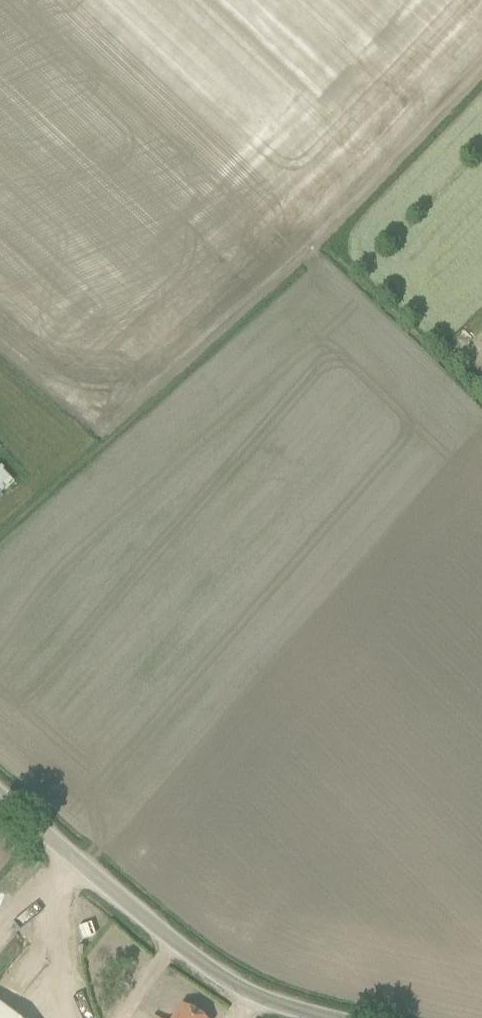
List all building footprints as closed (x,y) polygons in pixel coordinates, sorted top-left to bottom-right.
[(0,1004),(0,1017),(16,1017),(0,1004)] [(181,1005),(173,1017),(202,1017),(181,1005)]
